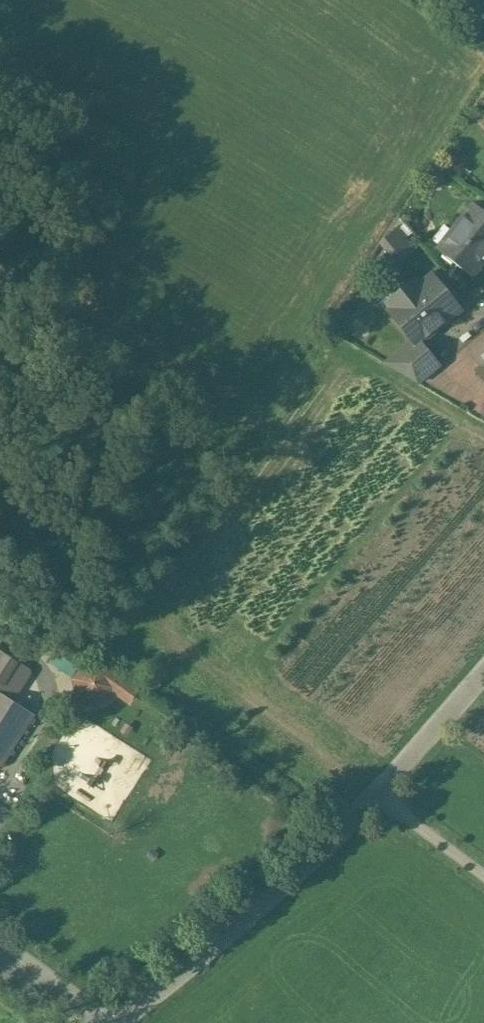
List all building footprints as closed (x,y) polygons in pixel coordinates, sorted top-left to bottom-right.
[(472,207),(439,249),(443,251),(442,254),(453,262),(455,261),(471,273),(483,257),(483,215),(472,207)] [(378,240),(395,263),(416,248),(399,225),(378,240)] [(431,275),(388,311),(413,340),(417,345),(418,345),(460,310),(431,275)] [(413,340),(386,362),(385,364),(418,383),(438,367),(422,347),(421,349),(418,345),(417,345),(413,340)] [(473,355),(483,369),(483,346),(473,355)] [(53,650),(46,660),(71,675),(77,664),(53,650)] [(0,653),(0,686),(15,662),(0,653)] [(85,669),(77,682),(79,695),(92,703),(105,700),(111,690),(129,702),(137,692),(98,666),(85,669)] [(7,754),(32,715),(0,695),(0,749),(7,754)]
